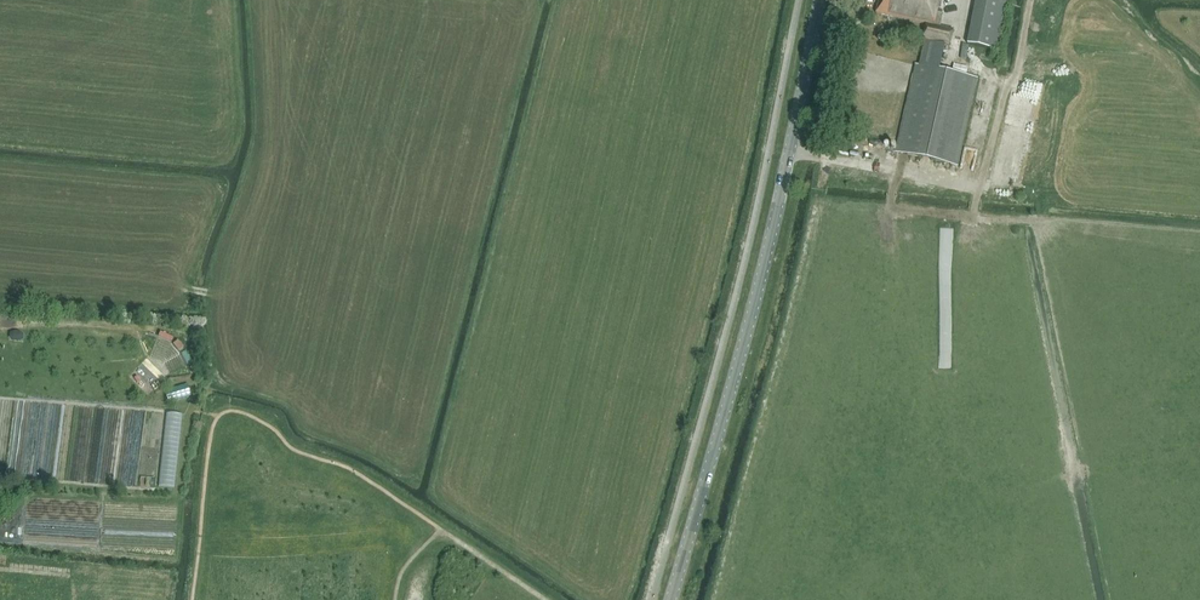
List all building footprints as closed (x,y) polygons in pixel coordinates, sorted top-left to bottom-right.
[(922,42),(926,43),(944,47),(949,48),(954,30),(940,27),(943,15),(937,14),(940,0),(879,0),(876,14),(926,26),(922,42)] [(970,44),(999,49),(1008,0),(978,0),(970,44)] [(916,66),(897,152),(957,166),(977,79),(939,71),(944,47),(926,43),(921,67),(916,66)] [(968,67),(954,64),(952,72),(966,75),(968,67)] [(160,332),(158,337),(171,342),(173,337),(160,332)] [(177,341),(173,345),(179,351),(183,348),(177,341)] [(186,351),(181,354),(187,366),(192,364),(186,351)] [(158,473),(164,412),(149,411),(143,472),(158,473)]
